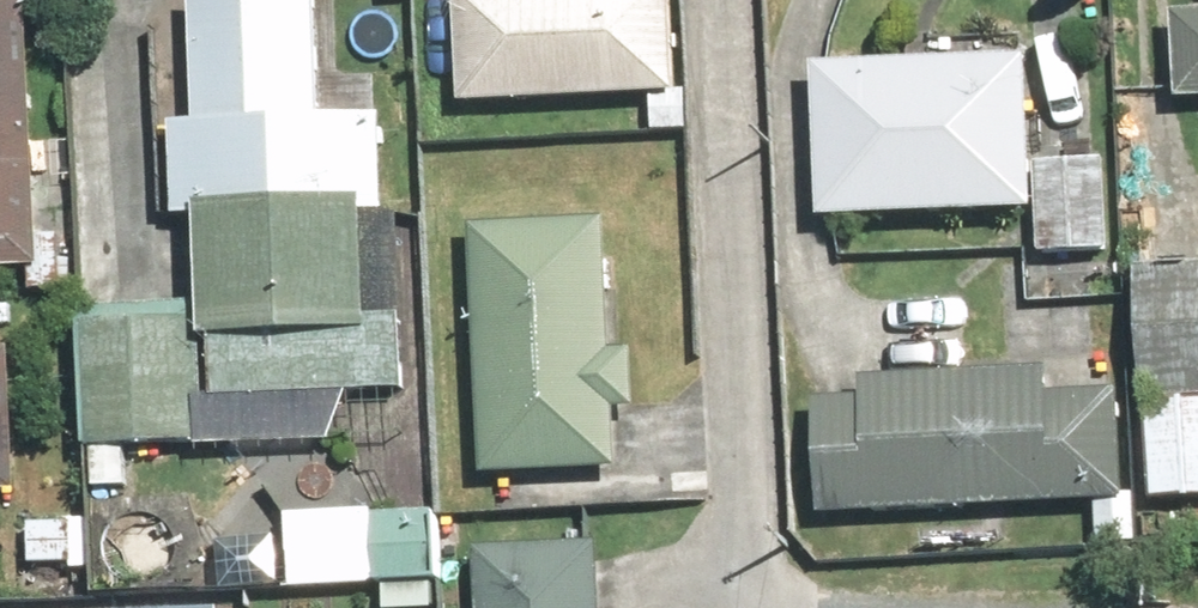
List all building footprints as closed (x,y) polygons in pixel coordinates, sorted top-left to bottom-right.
[(56,265),(56,0),(0,0),(0,265),(56,265)] [(209,2),(213,124),(181,125),(184,206),(218,205),(222,341),(377,336),(373,200),(401,200),(399,123),(332,125),(328,0),(269,0),(209,2)] [(479,112),(693,88),(683,0),(466,0),(479,112)] [(1182,98),(1197,97),(1197,9),(1179,9),(1182,98)] [(1043,54),(828,68),(839,231),(1055,216),(1043,54)] [(481,215),(492,469),(629,463),(626,391),(647,390),(645,338),(611,339),(605,209),(481,215)] [(1145,260),(1156,504),(1197,502),(1197,257),(1145,260)] [(202,315),(101,315),(100,437),(202,437),(202,315)] [(30,501),(31,351),(0,350),(0,501),(30,501)] [(822,408),(825,514),(1130,505),(1126,396),(1062,398),(1062,373),(871,379),(872,406),(822,408)] [(424,508),(293,515),(297,589),(428,583),(424,508)] [(485,550),(494,607),(622,607),(611,531),(485,550)]
